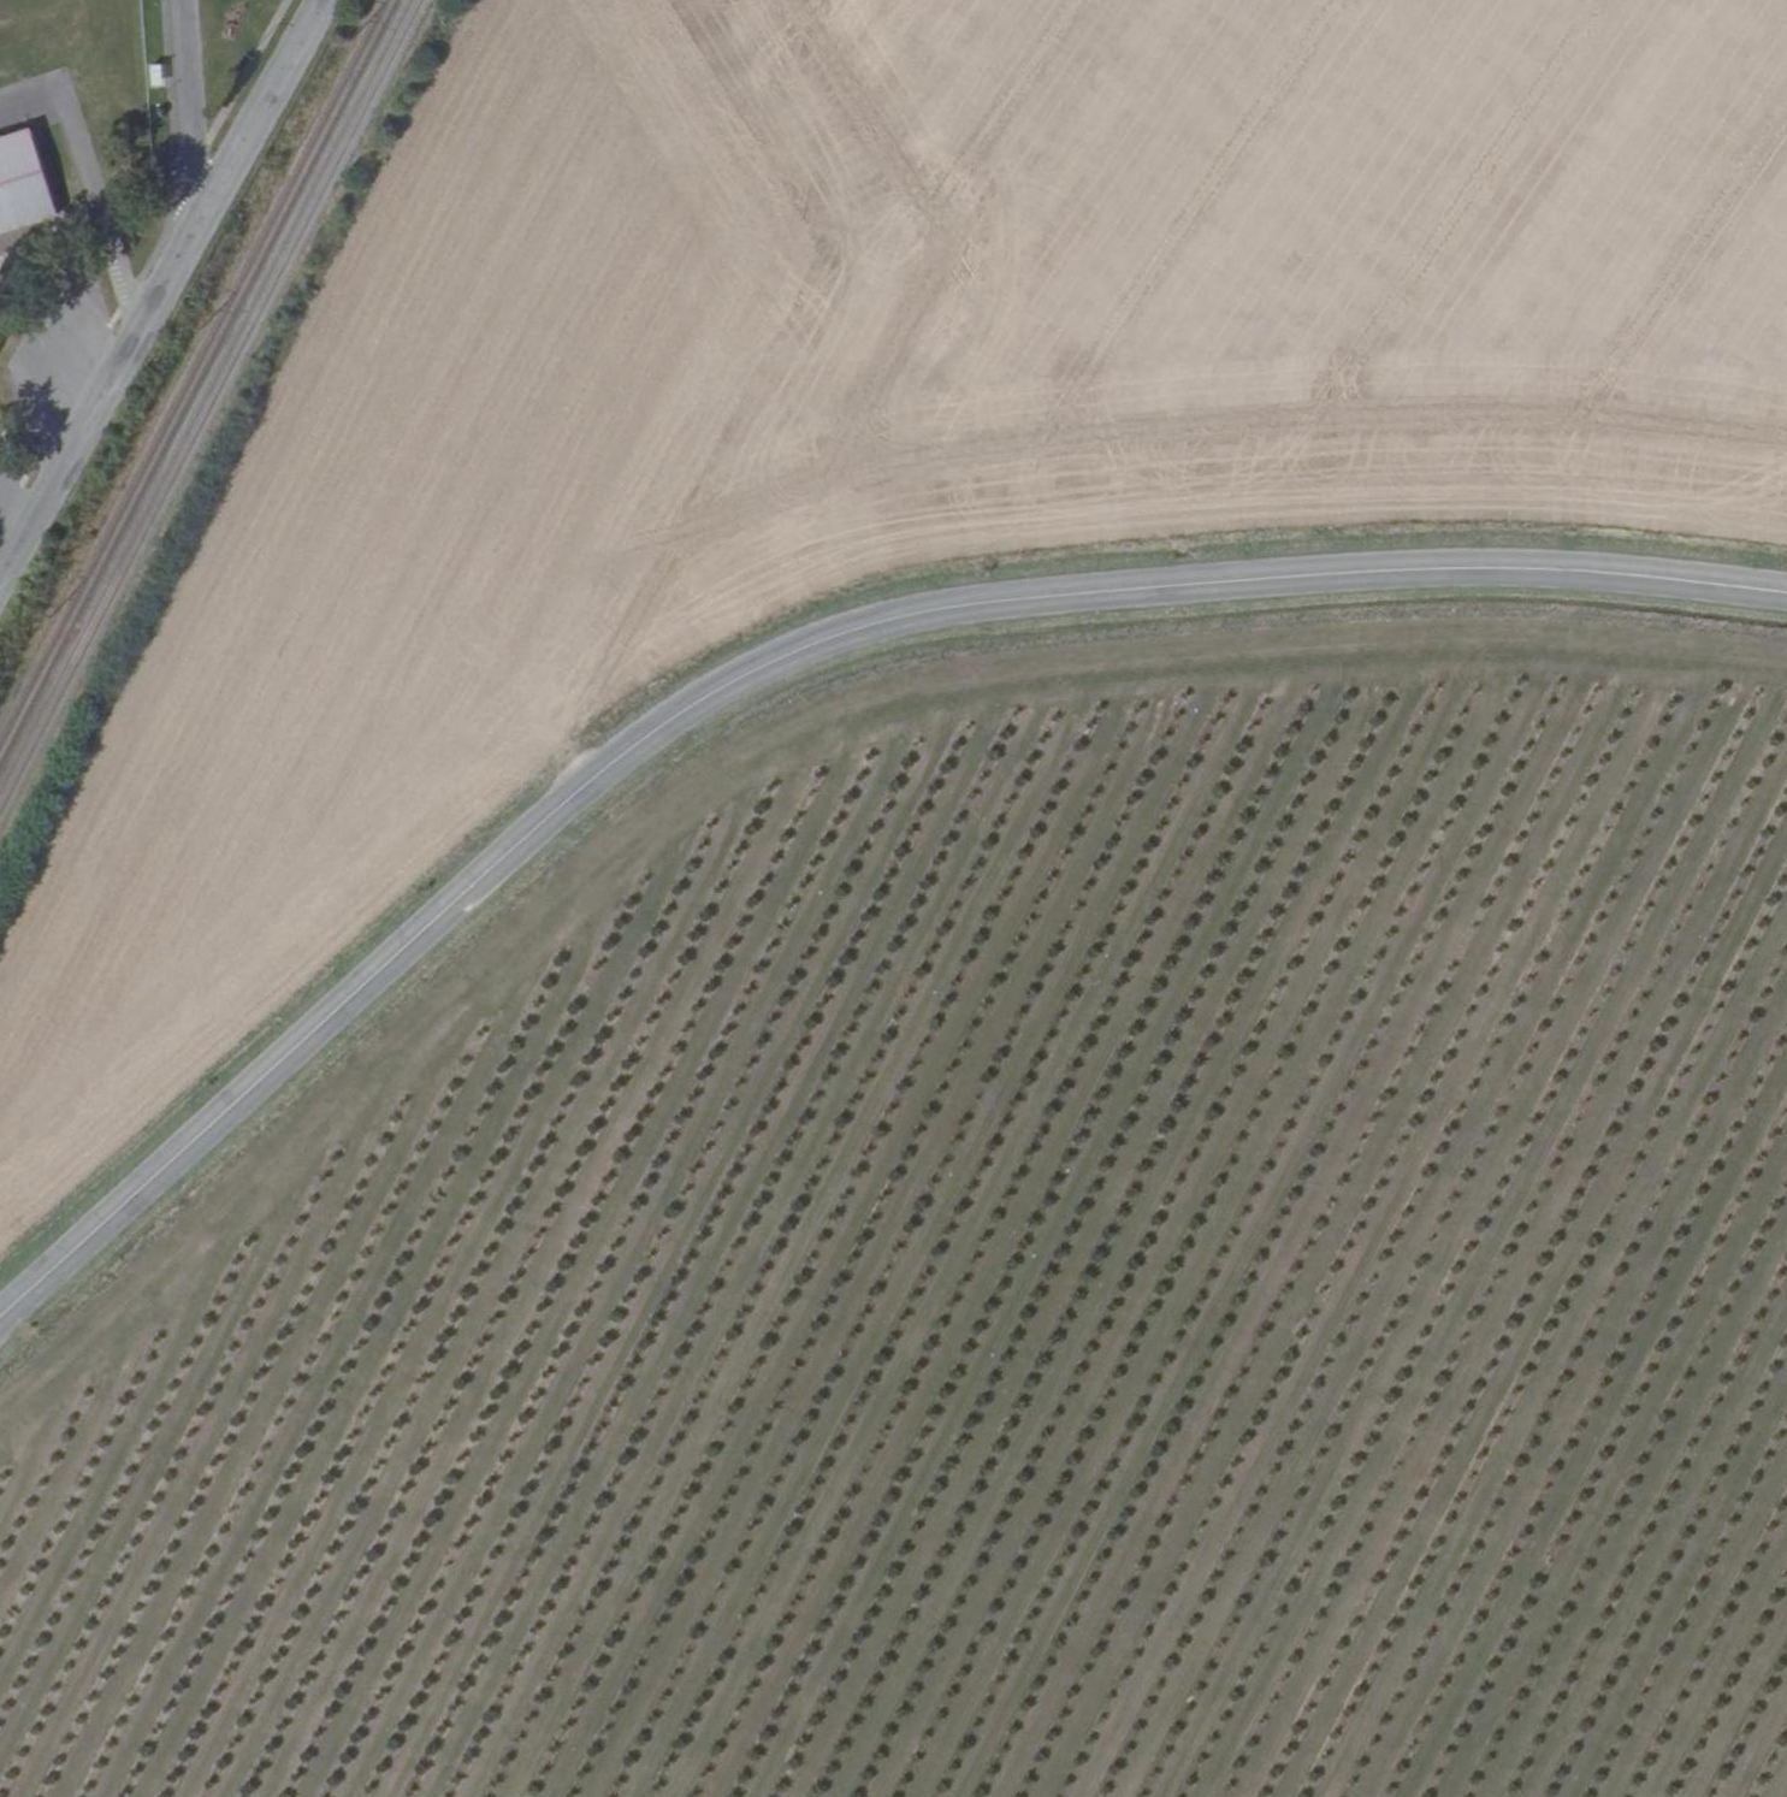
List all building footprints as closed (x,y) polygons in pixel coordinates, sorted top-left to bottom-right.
[(55,216),(28,131),(0,140),(0,233),(55,216)]
